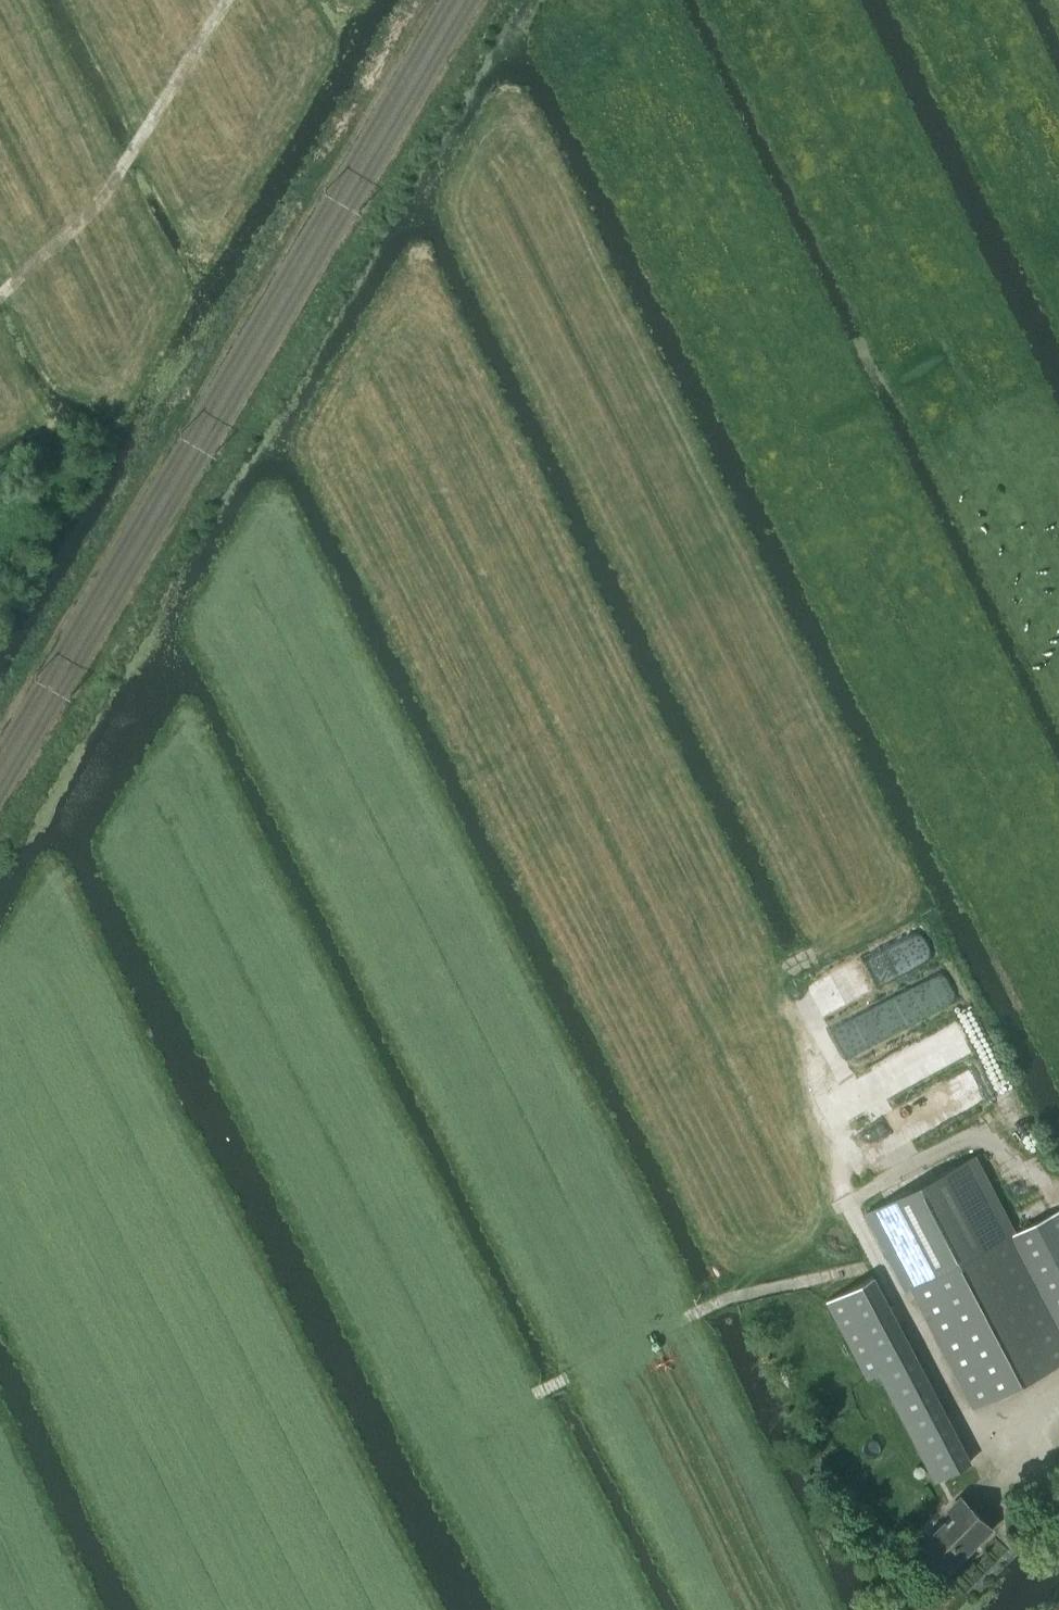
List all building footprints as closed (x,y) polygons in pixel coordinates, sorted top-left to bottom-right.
[(863,1213),(904,1291),(910,1288),(945,1355),(973,1407),(1058,1362),(1058,1210),(1016,1233),(975,1155),(863,1213)] [(872,1277),(825,1302),(853,1355),(866,1379),(875,1374),(878,1373),(928,1466),(935,1480),(970,1462),(913,1355),(872,1277)] [(991,1529),(958,1496),(946,1507),(950,1514),(922,1542),(949,1572),(991,1529)]
